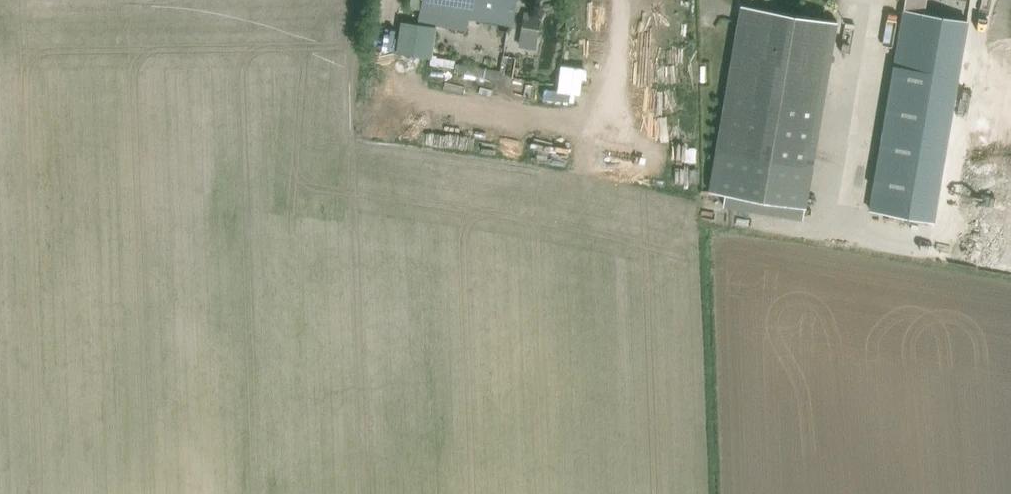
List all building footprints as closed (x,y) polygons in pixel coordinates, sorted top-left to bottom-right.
[(420,10),(418,22),(466,29),(468,17),(512,24),(516,0),(422,0),(420,10)] [(926,0),(925,13),(963,17),(963,14),(953,13),(954,3),(926,0)] [(837,21),(741,4),(710,191),(726,193),(724,206),(803,219),(837,21)] [(525,10),(521,34),(537,37),(540,20),(535,19),(536,12),(525,10)] [(903,10),(900,29),(869,210),(932,220),(965,23),(966,23),(967,21),(903,10)] [(432,28),(430,53),(435,53),(436,42),(438,42),(440,29),(432,28)] [(561,70),(578,73),(580,57),(564,55),(561,70)]
